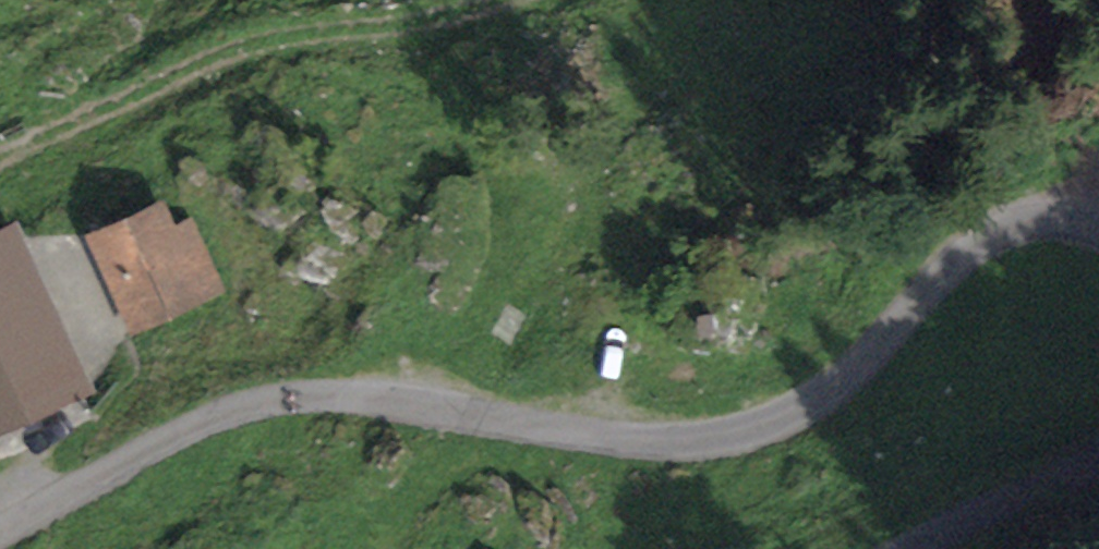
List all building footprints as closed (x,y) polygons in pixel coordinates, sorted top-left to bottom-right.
[(152,212),(103,234),(141,319),(215,286),(193,235),(168,246),(152,212)] [(0,236),(0,423),(78,387),(7,233),(0,236)]
